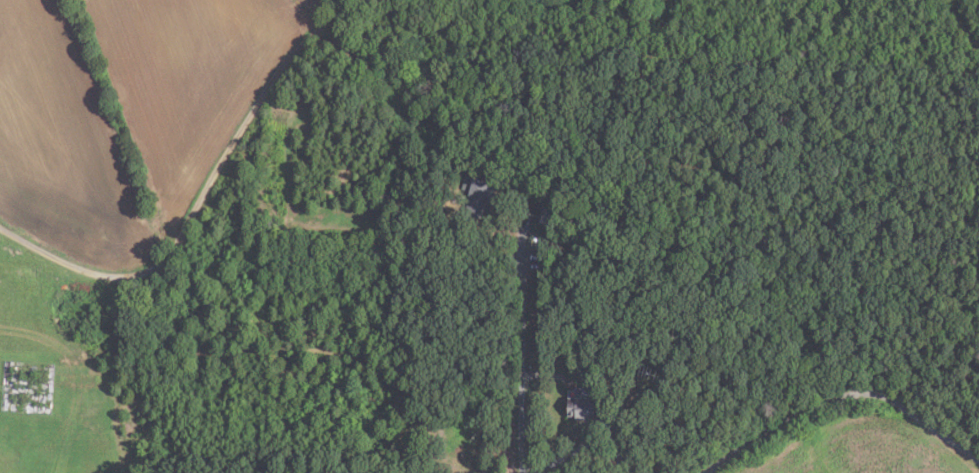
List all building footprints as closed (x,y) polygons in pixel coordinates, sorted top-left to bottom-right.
[(486,201),(482,218),(465,213),(469,198),(460,195),(465,176),(496,183),(492,202),(486,201)] [(567,416),(567,396),(591,396),(591,405),(604,405),(604,416),(590,416),(590,420),(574,420),(574,416),(567,416)]
